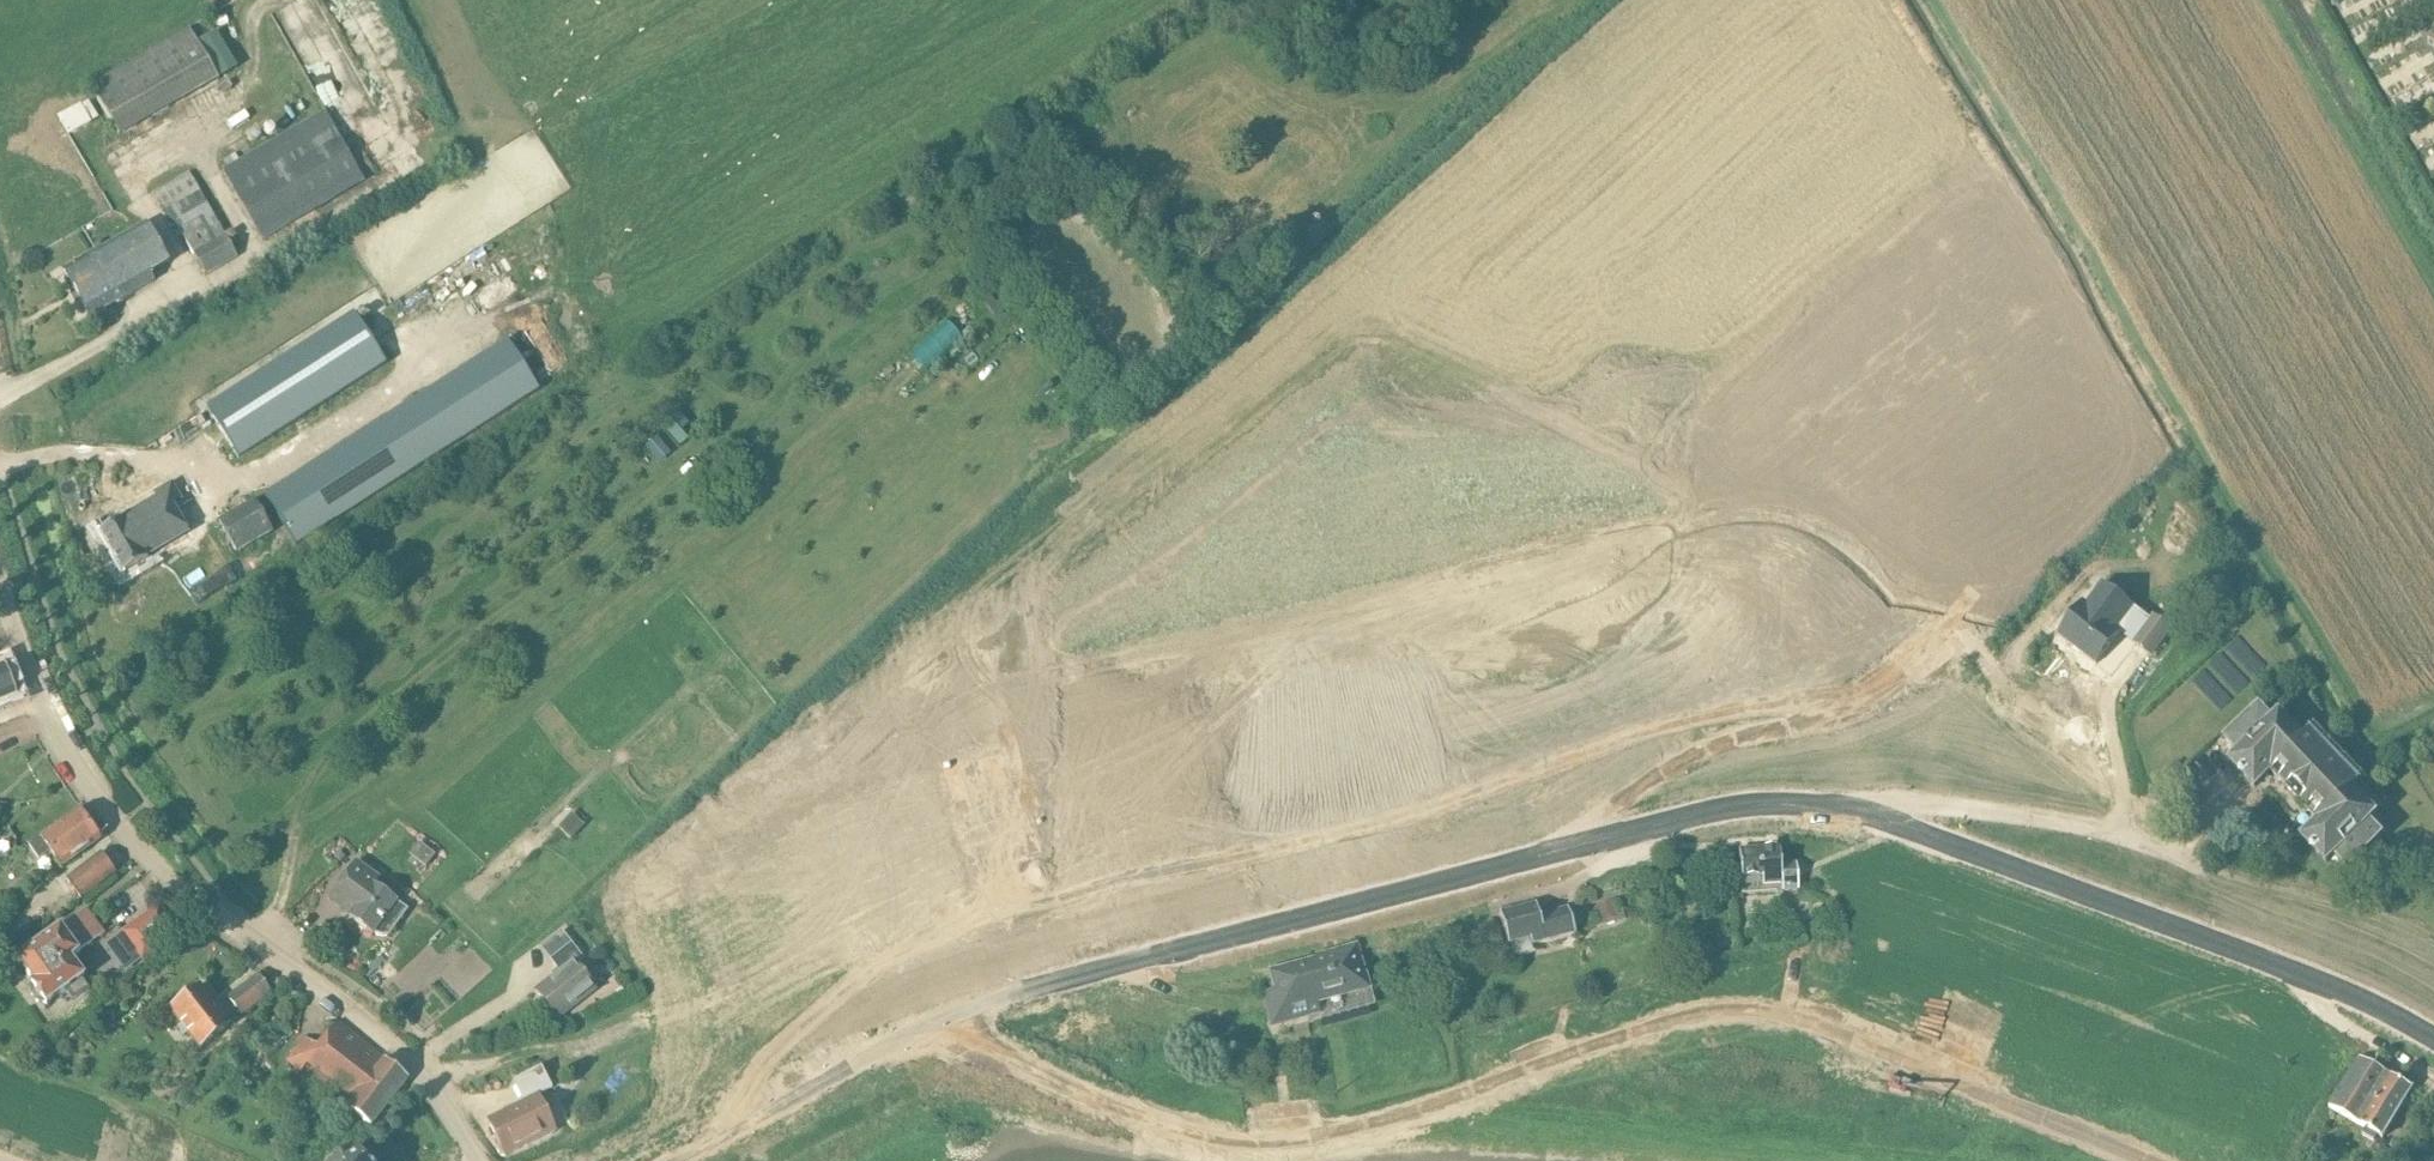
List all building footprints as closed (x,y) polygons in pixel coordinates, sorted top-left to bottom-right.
[(380,22),(371,0),(325,0),(341,38),(380,22)] [(106,77),(90,87),(121,139),(137,130),(106,77)] [(99,119),(88,101),(59,118),(69,136),(99,119)] [(326,111),(239,161),(235,154),(219,164),(263,242),(365,182),(326,111)] [(205,278),(238,260),(189,173),(151,195),(170,229),(176,226),(205,278)] [(146,224),(63,272),(90,318),(155,282),(151,275),(169,264),(146,224)] [(247,384),(208,409),(215,420),(218,424),(239,458),(269,439),(385,365),(354,315),(247,384)] [(914,350),(929,368),(965,336),(950,319),(914,350)] [(265,497),(264,498),(283,527),(295,547),(458,443),(427,394),(287,483),(273,492),(269,495),(265,497)] [(158,499),(99,534),(123,575),(145,561),(148,560),(140,548),(175,528),(165,510),(180,501),(171,486),(156,495),(158,499)] [(254,503),(219,524),(236,554),(272,534),(254,503)] [(2083,602),(2058,635),(2097,665),(2122,632),(2135,642),(2151,621),(2103,584),(2087,605),(2083,602)] [(2151,621),(2135,642),(2152,655),(2171,631),(2154,618),(2151,621)] [(0,668),(0,702),(16,696),(4,667),(0,668)] [(2225,740),(2238,754),(2230,762),(2255,788),(2271,773),(2317,821),(2301,836),(2327,863),(2334,856),(2349,871),(2385,836),(2370,821),(2377,815),(2352,789),(2358,783),(2311,734),(2305,740),(2280,714),(2274,719),(2261,706),(2225,740)] [(79,811),(42,838),(41,835),(28,844),(39,860),(51,851),(63,867),(100,841),(79,811)] [(1740,895),(1795,891),(1793,865),(1778,866),(1777,849),(1736,852),(1740,895)] [(66,880),(81,899),(116,873),(102,854),(66,880)] [(355,864),(330,898),(352,915),(349,918),(372,935),(374,933),(377,935),(382,937),(388,936),(408,910),(375,885),(378,881),(355,864)] [(1618,899),(1599,903),(1602,922),(1622,918),(1618,899)] [(1528,947),(1572,936),(1565,909),(1536,917),(1533,905),(1497,915),(1505,947),(1527,941),(1528,947)] [(85,977),(71,959),(104,935),(96,924),(86,910),(17,960),(34,982),(31,984),(33,987),(30,996),(37,1005),(47,1005),(65,992),(71,1001),(89,989),(82,980),(85,977)] [(143,960),(167,943),(148,916),(124,933),(143,960)] [(562,931),(546,944),(556,956),(572,944),(562,931)] [(551,961),(560,973),(536,991),(558,1019),(596,990),(577,966),(584,960),(572,944),(556,956),(551,961)] [(1330,998),(1360,990),(1350,953),(1274,973),(1278,988),(1268,991),(1276,1023),(1316,1012),(1312,997),(1329,992),(1330,998)] [(230,997),(242,1016),(272,993),(258,975),(230,997)] [(200,986),(169,1010),(201,1051),(232,1026),(200,986)] [(337,1024),(316,1048),(304,1037),(285,1061),(300,1073),(308,1063),(354,1099),(347,1110),(371,1127),(408,1079),(337,1024)] [(2330,1110),(2366,1130),(2362,1138),(2375,1144),(2378,1137),(2383,1140),(2412,1088),(2360,1058),(2330,1110)] [(500,1155),(506,1156),(555,1132),(538,1098),(553,1090),(543,1069),(515,1083),(525,1103),(489,1121),(500,1143),(497,1149),(500,1155)] [(360,1151),(346,1160),(368,1160),(360,1151)]
